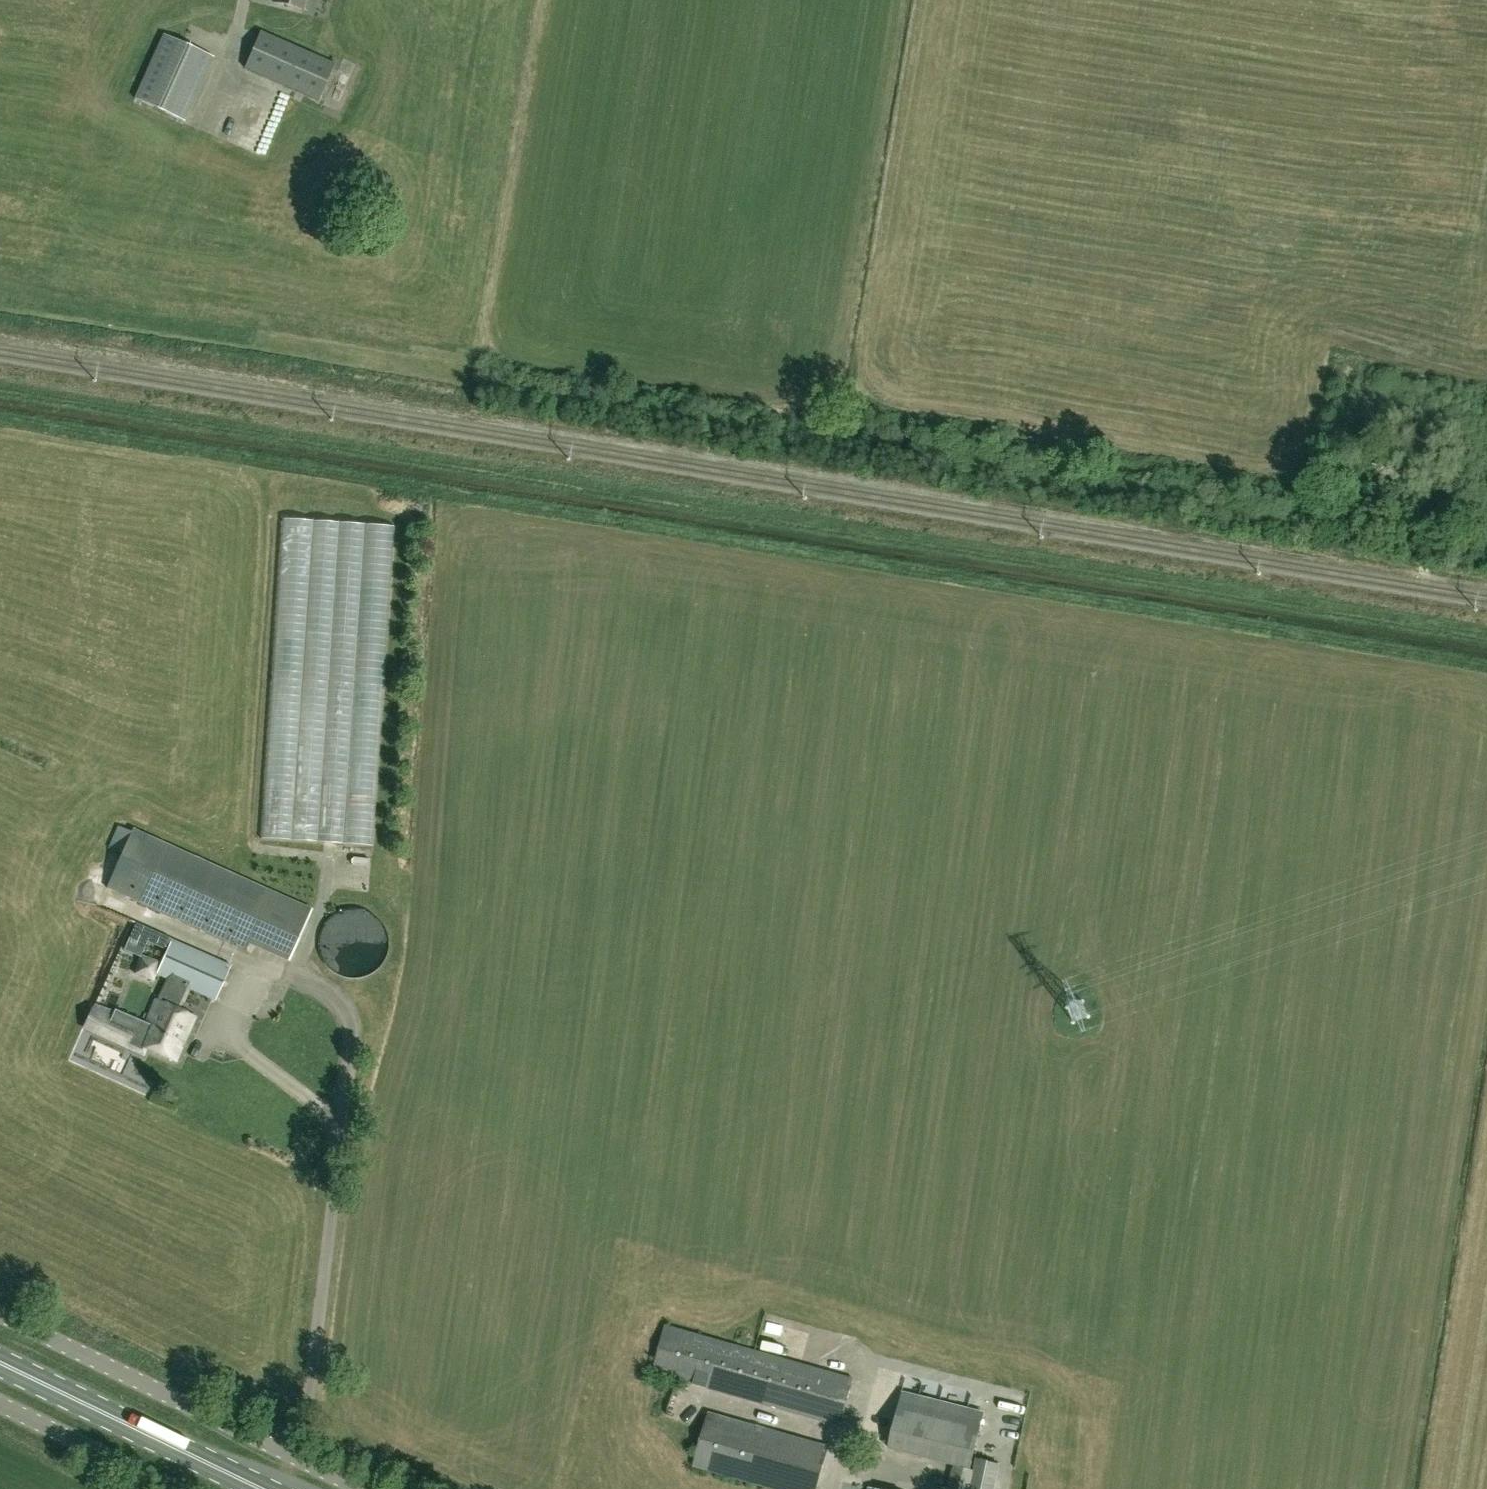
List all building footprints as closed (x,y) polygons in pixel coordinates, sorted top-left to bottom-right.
[(305,0),(273,0),(273,3),(302,10),(305,0)] [(136,98),(185,120),(213,56),(164,34),(136,98)] [(260,36),(246,67),(319,100),(333,68),(260,36)] [(291,962),(314,911),(134,831),(107,890),(247,952),(251,944),(291,962)] [(181,1010),(191,988),(217,1000),(232,966),(173,940),(158,974),(166,978),(156,1000),(138,1044),(177,1061),(195,1016),(181,1010)] [(138,971),(140,958),(127,956),(124,969),(138,971)] [(128,1050),(137,1028),(103,1013),(94,1034),(128,1050)] [(840,1426),(854,1380),(666,1326),(652,1372),(840,1426)] [(970,1467),(983,1413),(903,1393),(889,1447),(956,1464),(950,1488),(994,1488),(1001,1465),(978,1459),(976,1469),(970,1467)] [(829,1448),(708,1415),(694,1468),(770,1488),(818,1488),(829,1448)]
